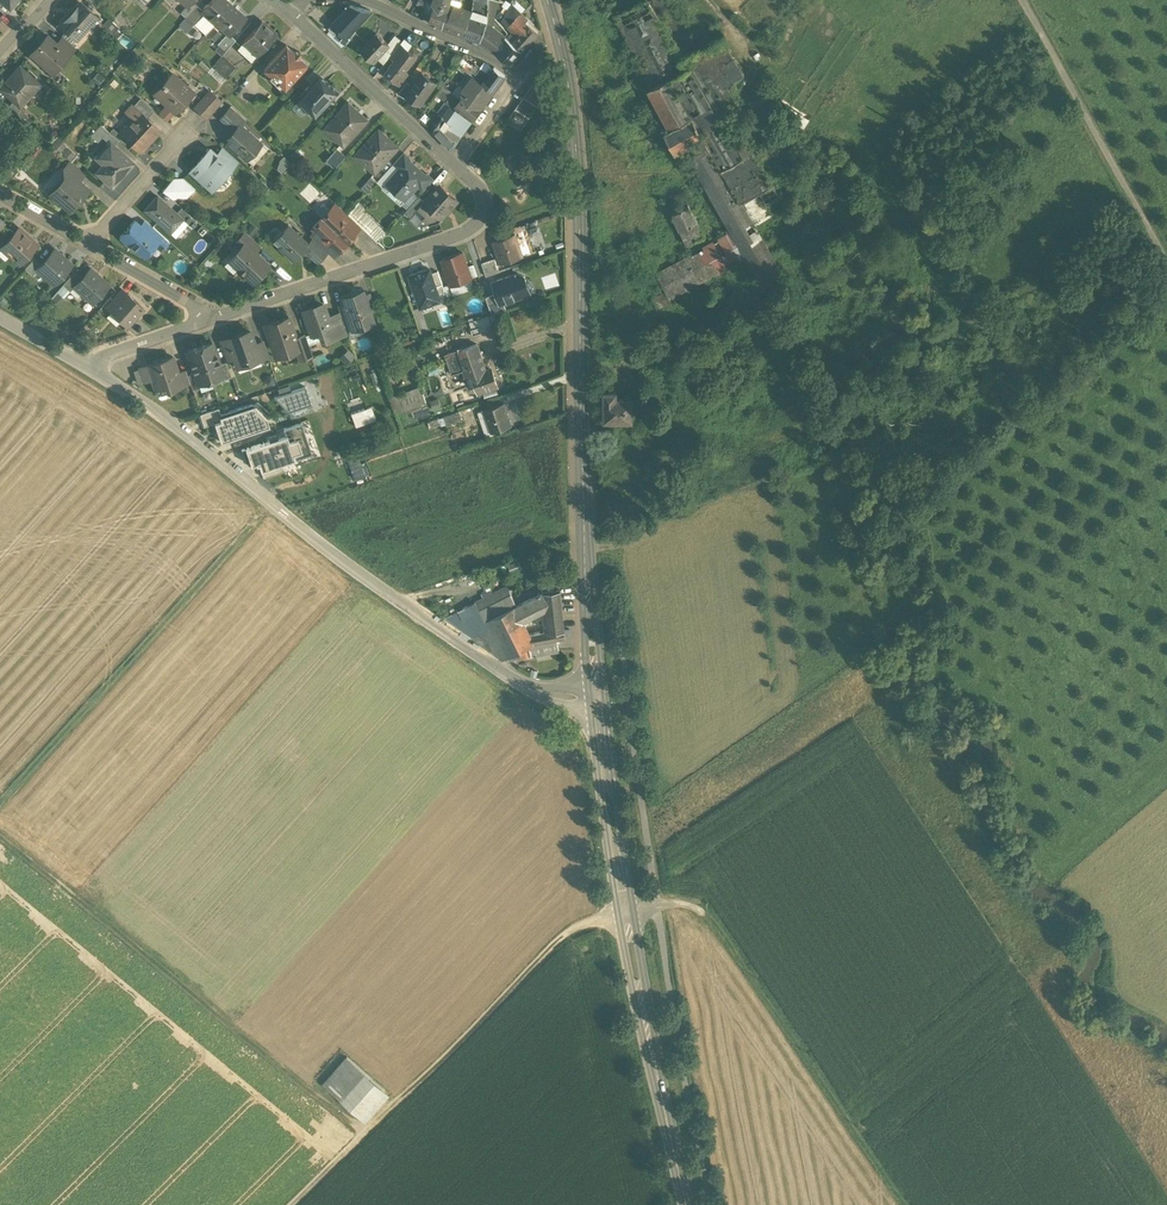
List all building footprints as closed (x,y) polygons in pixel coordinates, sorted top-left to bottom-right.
[(9,9),(10,9),(10,8),(17,0),(0,0),(9,9)] [(0,0),(0,11),(4,15),(9,9),(0,0)] [(224,0),(213,0),(202,11),(202,12),(205,15),(216,25),(232,7),(224,0)] [(433,6),(434,6),(448,10),(450,5),(452,0),(435,0),(433,6)] [(480,0),(474,0),(472,8),(488,11),(488,3),(480,0)] [(492,0),(488,0),(488,3),(488,11),(487,18),(494,19),(500,2),(492,0)] [(662,21),(652,8),(645,0),(614,17),(650,89),(670,79),(686,69),(682,59),(681,59),(662,21)] [(192,3),(188,8),(187,7),(181,15),(186,19),(197,7),(192,3)] [(79,4),(60,25),(76,40),(95,19),(79,4)] [(464,9),(450,5),(448,10),(447,10),(442,29),(456,33),(464,9)] [(448,10),(434,6),(428,24),(442,29),(447,10),(448,10)] [(197,7),(186,19),(194,27),(205,15),(202,12),(202,11),(197,7)] [(232,7),(216,25),(227,35),(230,38),(231,37),(246,20),(232,7)] [(370,12),(350,7),(344,14),(333,26),(346,39),(346,38),(370,12)] [(518,16),(507,28),(514,35),(525,23),(518,16)] [(487,24),(469,17),(463,36),(481,42),(487,25),(487,24)] [(119,29),(108,19),(102,25),(113,35),(119,29)] [(262,23),(242,45),(257,58),(277,36),(262,23)] [(525,23),(514,35),(517,38),(512,45),(521,52),(538,34),(525,23)] [(489,26),(487,25),(481,42),(495,52),(505,38),(489,26)] [(346,39),(333,26),(328,31),(345,47),(349,41),(346,38),(346,39)] [(376,34),(360,51),(373,64),(386,51),(390,46),(388,45),(376,34)] [(227,35),(218,46),(226,53),(236,42),(231,37),(230,38),(227,35)] [(47,36),(31,54),(49,69),(55,62),(59,65),(68,55),(56,44),(47,36)] [(402,42),(395,36),(388,45),(390,46),(386,51),(391,56),(399,45),(402,42)] [(723,36),(682,59),(686,69),(693,65),(709,93),(726,83),(744,74),(723,36)] [(75,48),(63,37),(56,44),(68,55),(75,48)] [(508,41),(498,55),(510,64),(521,52),(512,45),(511,44),(508,41)] [(405,50),(399,45),(391,56),(390,58),(395,62),(405,50)] [(287,47),(264,72),(271,78),(269,80),(277,87),(279,85),(285,91),(308,66),(300,59),(300,53),(295,54),(287,47)] [(409,53),(405,50),(395,62),(385,74),(396,82),(404,72),(419,53),(413,48),(409,53)] [(223,57),(212,69),(225,81),(236,69),(223,57)] [(486,73),(475,65),(469,73),(474,77),(482,83),(492,71),(489,69),(486,73)] [(686,69),(670,79),(692,117),(704,138),(711,149),(741,203),(761,192),(763,190),(736,143),(736,142),(721,116),(721,115),(709,93),(693,65),(686,69)] [(19,66),(0,88),(0,89),(13,100),(20,106),(29,96),(26,94),(37,82),(19,66)] [(492,71),(482,83),(494,92),(505,76),(494,68),(492,71)] [(404,72),(396,82),(402,87),(410,76),(404,72)] [(435,83),(421,73),(412,86),(406,95),(420,105),(435,83)] [(554,84),(540,74),(532,86),(545,96),(554,84)] [(172,75),(163,85),(163,88),(159,93),(169,102),(167,105),(175,113),(176,111),(177,112),(177,111),(178,110),(179,110),(178,109),(180,107),(180,108),(181,107),(181,104),(184,99),(187,99),(188,100),(188,99),(190,97),(190,96),(191,95),(191,96),(192,95),(193,93),(172,75)] [(474,77),(458,98),(452,94),(445,103),(446,103),(451,107),(471,122),(494,92),(482,83),(474,77)] [(320,78),(298,102),(315,118),(338,94),(320,78)] [(650,89),(647,90),(664,120),(661,122),(665,128),(662,129),(664,133),(692,117),(670,79),(650,89)] [(407,82),(398,94),(404,99),(406,95),(412,86),(407,82)] [(726,83),(709,93),(721,115),(739,105),(726,83)] [(545,96),(532,86),(524,98),(537,107),(545,96)] [(152,108),(140,98),(132,107),(140,114),(140,113),(144,117),(152,108)] [(213,105),(205,98),(195,109),(206,120),(217,108),(213,105)] [(537,107),(524,98),(515,109),(529,119),(537,107)] [(20,106),(13,100),(8,106),(20,116),(25,110),(20,106)] [(221,103),(218,100),(213,105),(217,108),(221,103)] [(348,103),(331,123),(341,132),(334,140),(344,148),(368,121),(348,103)] [(451,107),(446,103),(438,113),(444,117),(451,107)] [(777,117),(800,129),(806,118),(783,105),(777,117)] [(246,120),(232,107),(221,119),(234,131),(239,125),(240,126),(246,120)] [(471,122),(451,107),(444,117),(433,131),(450,150),(471,122)] [(529,119),(515,109),(507,121),(521,131),(529,119)] [(144,117),(140,113),(140,114),(123,132),(136,143),(134,145),(141,151),(160,131),(144,117)] [(664,133),(663,134),(675,155),(691,146),(704,138),(692,117),(664,133)] [(240,126),(239,125),(234,131),(234,137),(228,143),(247,161),(261,145),(240,126)] [(118,141),(106,130),(100,136),(109,144),(110,143),(113,146),(118,141)] [(379,131),(359,153),(369,162),(365,166),(375,174),(398,148),(379,131)] [(76,160),(81,152),(59,138),(54,146),(76,160)] [(704,138),(691,146),(695,153),(683,160),(685,164),(686,163),(689,161),(711,149),(704,138)] [(772,185),(747,139),(742,138),(736,142),(736,143),(763,190),(772,185)] [(113,146),(110,143),(109,144),(96,159),(104,166),(103,167),(109,173),(103,179),(112,187),(133,164),(113,146)] [(239,163),(222,149),(215,156),(231,170),(232,171),(239,163)] [(711,149),(689,161),(694,170),(732,236),(745,259),(750,268),(754,265),(759,273),(772,266),(767,258),(771,255),(741,203),(711,149)] [(209,150),(191,171),(198,178),(197,179),(202,184),(203,183),(213,191),(231,170),(215,156),(209,150)] [(345,157),(339,152),(328,164),(334,169),(345,157)] [(403,153),(393,165),(398,170),(407,160),(408,161),(410,159),(403,153)] [(278,167),(285,174),(295,165),(288,157),(278,167)] [(408,161),(407,160),(398,170),(385,185),(405,202),(418,187),(427,177),(426,177),(408,161)] [(85,174),(71,161),(64,169),(70,174),(78,181),(85,174)] [(694,170),(689,161),(686,163),(691,172),(694,170)] [(70,174),(69,175),(65,175),(57,184),(57,189),(52,195),(52,199),(56,203),(61,202),(68,209),(67,209),(68,210),(75,203),(78,202),(80,200),(80,197),(87,189),(78,181),(70,174)] [(427,177),(418,187),(423,192),(434,180),(428,175),(426,177),(427,177)] [(371,177),(361,189),(366,194),(377,183),(371,177)] [(183,179),(173,180),(163,192),(173,201),(187,199),(195,190),(183,179)] [(424,202),(417,210),(425,216),(422,220),(429,226),(438,223),(458,201),(439,185),(424,202)] [(680,190),(664,198),(672,215),(689,206),(680,190)] [(761,192),(741,203),(771,255),(791,244),(761,192)] [(177,214),(158,197),(145,211),(170,234),(183,220),(177,214)] [(419,197),(405,213),(410,218),(417,210),(424,202),(419,197)] [(349,217),(335,204),(330,209),(344,222),(349,217)] [(377,237),(385,230),(363,205),(355,212),(377,237)] [(689,206),(672,215),(692,255),(709,247),(689,206)] [(197,223),(181,209),(177,214),(183,220),(192,228),(197,223)] [(344,222),(330,209),(321,219),(347,243),(356,233),(344,222)] [(361,228),(349,217),(344,222),(356,233),(361,228)] [(347,243),(321,219),(312,229),(315,232),(326,242),(338,253),(347,243)] [(135,222),(121,238),(132,248),(132,249),(138,250),(145,256),(155,245),(158,242),(148,233),(135,222)] [(289,227),(280,235),(281,236),(273,243),(278,248),(292,262),(300,254),(301,254),(306,254),(303,250),(308,245),(289,227)] [(0,237),(0,241),(4,244),(14,233),(8,228),(0,237)] [(37,244),(18,228),(14,233),(4,244),(13,252),(10,256),(19,264),(37,244)] [(169,242),(153,228),(148,233),(158,242),(155,245),(161,250),(169,242)] [(326,242),(315,232),(310,237),(313,240),(321,247),(326,242)] [(261,248),(245,233),(237,242),(242,247),(243,246),(252,254),(254,252),(255,253),(261,248)] [(515,235),(493,243),(500,265),(522,257),(515,235)] [(745,259),(732,236),(709,247),(692,255),(657,274),(669,297),(745,259)] [(321,247),(313,240),(308,245),(303,250),(306,254),(317,264),(327,253),(321,247)] [(338,253),(326,242),(321,247),(327,253),(333,258),(338,253)] [(252,254),(243,246),(242,247),(231,258),(240,266),(237,269),(253,284),(254,283),(253,282),(261,273),(262,274),(269,266),(255,253),(254,252),(252,254)] [(71,265),(54,250),(41,264),(37,269),(37,270),(54,284),(71,265)] [(463,253),(442,260),(451,286),(472,279),(463,253)] [(41,264),(34,258),(24,269),(32,276),(37,270),(37,269),(41,264)] [(495,259),(481,264),(486,277),(499,272),(495,259)] [(109,285),(91,269),(81,279),(74,288),(92,304),(109,285)] [(431,273),(430,269),(410,276),(420,307),(440,301),(438,294),(431,273)] [(438,271),(431,273),(438,294),(445,292),(438,271)] [(74,273),(63,285),(70,292),(74,288),(81,279),(74,273)] [(518,274),(492,283),(496,294),(500,305),(504,303),(526,296),(523,288),(526,281),(524,277),(518,274)] [(122,290),(112,300),(118,305),(127,295),(122,290)] [(371,294),(364,297),(368,310),(375,308),(371,294)] [(496,294),(486,298),(491,315),(506,310),(504,303),(500,305),(496,294)] [(118,305),(114,309),(122,316),(119,319),(127,326),(143,309),(127,295),(118,305)] [(364,297),(356,299),(350,296),(342,299),(344,306),(351,326),(351,327),(358,324),(362,326),(373,323),(368,310),(364,297)] [(323,306),(303,312),(310,333),(318,330),(322,342),(334,338),(328,319),(323,306)] [(351,326),(344,306),(338,308),(340,314),(345,328),(351,326)] [(340,314),(328,319),(334,337),(346,333),(345,328),(340,314)] [(490,316),(469,323),(474,336),(494,329),(490,316)] [(288,318),(265,326),(272,347),(278,344),(282,356),(296,352),(297,351),(293,339),(296,338),(288,318)] [(250,332),(237,337),(238,340),(229,343),(234,358),(237,368),(258,360),(257,357),(259,356),(255,345),(250,332)] [(296,338),(293,339),(297,351),(296,352),(299,361),(311,357),(304,336),(296,338)] [(263,342),(255,345),(259,356),(257,357),(258,360),(268,357),(263,342)] [(229,343),(221,346),(226,361),(234,358),(229,343)] [(212,344),(200,348),(211,380),(223,376),(220,365),(212,344)] [(486,371),(477,345),(457,352),(464,371),(466,379),(472,378),(478,394),(498,388),(491,369),(486,371)] [(200,348),(187,352),(194,374),(198,385),(199,385),(211,380),(200,348)] [(457,352),(445,356),(452,375),(464,371),(457,352)] [(173,357),(147,366),(148,366),(152,379),(155,390),(166,386),(168,391),(183,386),(179,374),(173,357)] [(226,363),(220,365),(223,376),(224,380),(231,377),(226,363)] [(148,366),(140,369),(144,382),(152,379),(148,366)] [(186,371),(179,374),(183,386),(190,383),(188,376),(186,371)] [(194,374),(188,376),(190,383),(193,391),(200,388),(199,385),(198,385),(194,374)] [(311,404),(305,387),(275,397),(289,412),(311,404)] [(420,387),(389,398),(394,414),(426,403),(420,387)] [(435,411),(445,410),(444,400),(434,401),(435,411)] [(609,401),(604,401),(604,422),(631,423),(631,416),(631,410),(632,401),(615,401),(609,401)] [(503,404),(484,410),(484,411),(492,433),(501,430),(511,427),(503,404)] [(215,423),(222,442),(260,430),(257,421),(265,418),(252,406),(221,416),(214,418),(215,423)] [(370,407),(351,414),(355,427),(375,420),(370,407)] [(221,416),(218,409),(200,415),(204,427),(215,423),(214,418),(221,416)] [(492,433),(484,411),(478,414),(486,438),(502,433),(501,430),(492,433)] [(459,412),(444,417),(446,425),(462,420),(459,412)] [(286,436),(242,451),(246,463),(250,462),(252,467),(256,465),(256,467),(259,466),(261,472),(281,465),(312,455),(302,424),(284,429),(286,436)] [(373,475),(369,464),(366,466),(361,453),(350,457),(358,480),(373,475)] [(281,465),(261,472),(264,479),(284,472),(281,465)] [(508,588),(470,606),(444,619),(444,620),(471,639),(482,631),(493,626),(489,620),(516,606),(517,606),(508,588)] [(561,591),(543,593),(542,613),(547,613),(549,632),(530,636),(534,644),(556,640),(566,638),(561,591)] [(517,606),(516,606),(524,622),(542,613),(543,593),(517,606)] [(516,606),(489,620),(493,626),(482,631),(471,639),(502,660),(529,647),(534,644),(530,636),(524,622),(516,606)] [(529,647),(531,657),(559,651),(556,640),(534,644),(529,647)] [(345,1058),(322,1085),(366,1124),(390,1097),(345,1058)]
